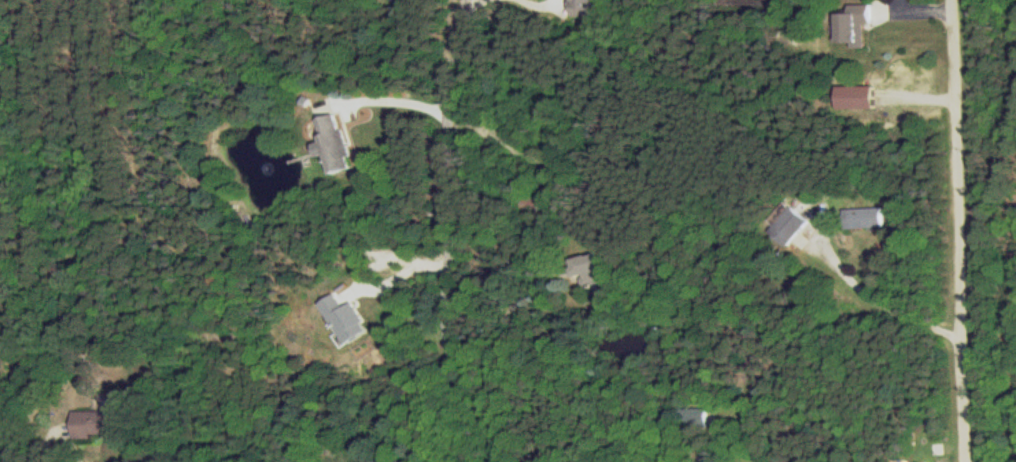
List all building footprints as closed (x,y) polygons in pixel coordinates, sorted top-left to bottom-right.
[(572,17),(598,17),(598,0),(573,0),(572,17)] [(837,13),(838,43),(853,43),(853,49),(866,48),(865,24),(873,24),(872,5),(849,5),(850,13),(837,13)] [(873,87),(838,87),(838,109),(873,109),(873,87)] [(329,174),(350,168),(347,157),(350,157),(339,113),(316,119),(322,142),(312,145),(315,158),(324,156),(329,174)] [(771,233),(789,247),(809,221),(791,208),(771,233)] [(882,208),(844,210),(845,230),(883,228),(882,208)] [(578,279),(583,277),(587,289),(610,282),(602,253),(574,261),(578,279)] [(319,304),(345,345),(369,329),(352,302),(344,308),(335,294),(319,304)] [(686,431),(709,430),(709,409),(685,410),(686,431)] [(114,412),(73,412),(73,440),(93,440),(93,434),(114,433),(114,412)]
